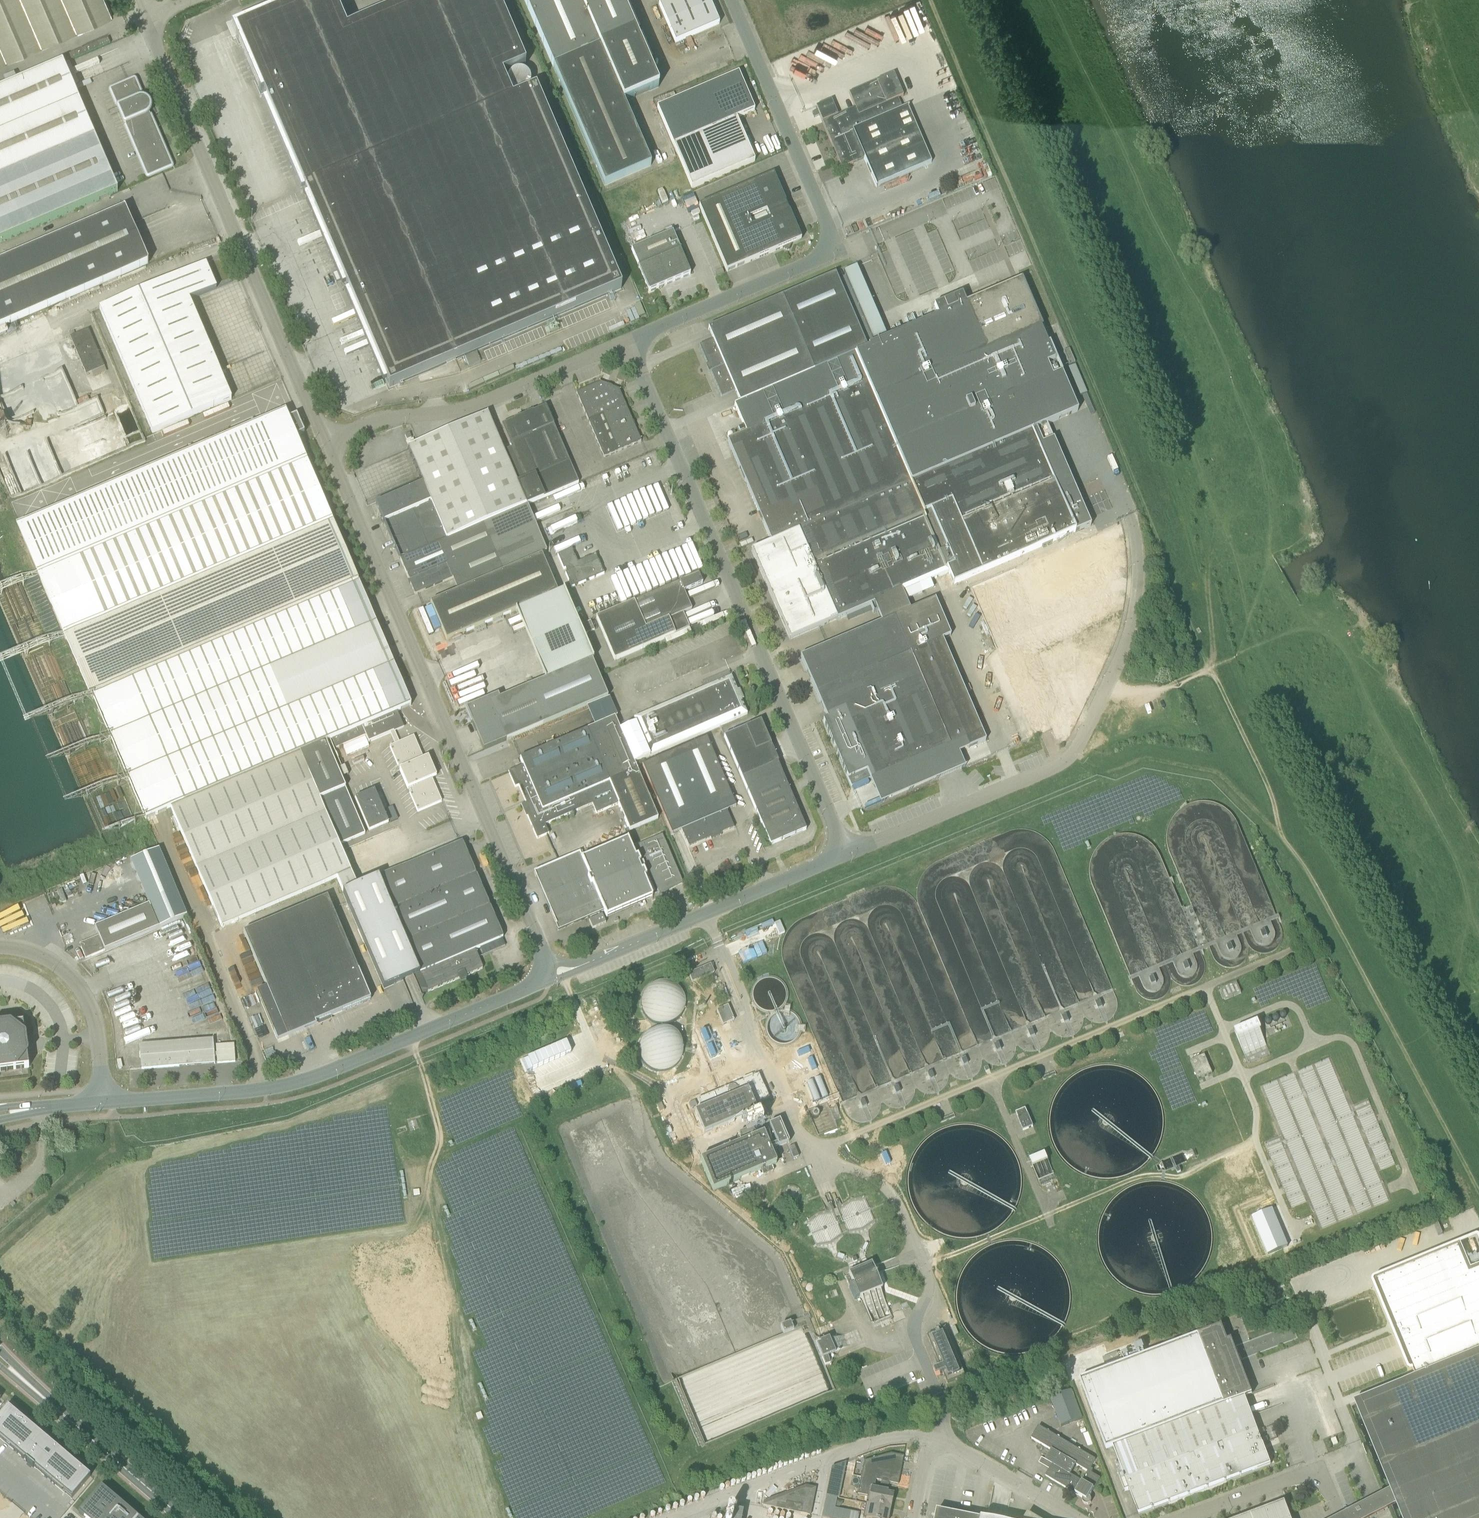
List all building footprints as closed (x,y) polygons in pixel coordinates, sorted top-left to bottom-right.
[(112,12),(106,0),(0,0),(0,60),(112,12)] [(304,189),(512,100),(502,76),(525,66),(497,0),(416,0),(347,30),(334,0),(298,0),(242,24),(243,27),(236,30),(239,37),(236,39),(260,95),(264,94),(304,189)] [(605,186),(651,166),(623,103),(658,87),(634,33),(620,0),(524,0),(605,186)] [(709,0),(670,0),(659,5),(676,43),(719,25),(709,0)] [(62,64),(17,83),(16,79),(5,84),(7,87),(0,90),(0,243),(117,193),(118,192),(118,191),(111,175),(76,93),(92,86),(90,81),(79,85),(72,69),(69,62),(64,65),(63,64),(62,64)] [(520,74),(523,87),(533,85),(529,71),(520,74)] [(673,146),(692,189),(755,162),(753,157),(745,139),(736,119),(755,111),(739,74),(657,108),(673,146)] [(894,74),(849,93),(855,108),(837,116),(831,101),(816,108),(817,111),(812,113),(814,118),(819,116),(842,169),(864,159),(876,188),(877,188),(876,185),(931,163),(908,107),(897,112),(892,102),(903,97),(894,74)] [(144,100),(143,99),(135,80),(127,83),(111,90),(120,112),(148,177),(154,175),(161,171),(172,167),(149,112),(148,112),(146,110),(147,109),(148,107),(148,105),(146,104),(145,103),(143,103),(143,101),(143,100),(144,100)] [(512,100),(304,189),(390,389),(621,290),(536,90),(512,100)] [(745,139),(753,157),(757,155),(749,137),(745,139)] [(727,272),(774,252),(783,248),(789,251),(799,224),(793,222),(788,211),(790,210),(788,204),(786,205),(773,175),(699,207),(705,221),(727,272)] [(148,264),(149,264),(149,263),(148,263),(132,225),(126,210),(125,209),(124,209),(0,262),(0,327),(148,265),(148,264)] [(649,293),(659,288),(690,275),(673,233),(631,251),(648,291),(649,293)] [(217,289),(206,264),(100,310),(153,434),(232,400),(189,301),(217,289)] [(711,372),(722,398),(735,392),(740,403),(855,355),(854,355),(868,349),(867,347),(835,274),(708,329),(713,340),(699,346),(710,370),(708,371),(709,373),(711,372)] [(746,433),(728,441),(754,503),(771,543),(773,549),(772,550),(773,554),(775,554),(776,556),(775,558),(777,561),(778,562),(779,564),(779,566),(780,569),(782,570),(783,572),(782,574),(783,577),(785,577),(788,576),(795,593),(791,594),(808,633),(819,628),(875,604),(901,593),(919,585),(947,573),(909,484),(892,443),(1061,371),(1042,328),(1022,280),(1021,281),(966,305),(962,295),(934,307),(938,317),(867,347),(868,349),(854,355),(855,355),(740,403),(734,406),(746,433)] [(105,367),(89,330),(70,337),(86,375),(105,367)] [(78,404),(64,368),(40,378),(49,401),(54,399),(57,405),(54,407),(56,413),(78,404)] [(909,484),(947,573),(953,586),(1075,533),(1032,431),(1077,412),(1078,412),(1061,371),(892,443),(909,484)] [(576,393),(588,421),(604,458),(641,442),(619,390),(601,383),(576,393)] [(570,463),(546,407),(533,412),(524,416),(548,472),(570,463)] [(406,679),(402,670),(400,665),(394,667),(325,505),(308,464),(296,437),(304,434),(297,416),(289,419),(285,412),(36,519),(19,526),(42,578),(68,638),(93,698),(111,740),(128,781),(145,820),(152,817),(161,813),(171,809),(222,928),(337,878),(343,893),(357,886),(339,845),(365,834),(338,769),(342,768),(331,741),(332,740),(340,757),(370,744),(373,751),(394,742),(396,745),(390,748),(418,812),(441,802),(442,802),(432,779),(437,777),(428,758),(424,760),(414,737),(400,743),(399,741),(408,737),(401,721),(397,712),(406,708),(411,706),(401,682),(406,679)] [(406,443),(408,448),(423,483),(376,504),(400,560),(526,506),(527,506),(518,485),(504,452),(487,414),(418,444),(416,445),(413,439),(406,443)] [(548,472),(524,416),(514,420),(514,421),(502,426),(511,448),(526,482),(535,478),(548,472)] [(511,448),(504,452),(518,485),(526,482),(511,448)] [(527,506),(544,498),(579,484),(570,463),(548,472),(535,478),(526,482),(518,485),(527,506)] [(526,506),(400,560),(415,595),(418,594),(461,575),(466,586),(541,554),(547,552),(526,506)] [(1105,535),(1038,560),(1052,596),(1119,571),(1105,535)] [(572,550),(558,556),(564,569),(565,569),(567,573),(566,574),(572,588),(604,574),(598,560),(585,566),(582,561),(577,563),(572,550)] [(466,586),(430,602),(447,641),(517,611),(558,594),(541,554),(466,586)] [(683,614),(692,610),(684,592),(703,584),(698,574),(597,618),(615,661),(689,629),(683,614)] [(919,585),(901,593),(904,602),(906,601),(923,594),(919,585)] [(563,592),(558,594),(517,611),(546,680),(592,660),(563,592)] [(904,602),(901,593),(875,604),(882,622),(910,610),(906,601),(904,602)] [(870,779),(871,780),(872,783),(886,777),(885,774),(966,739),(969,746),(979,742),(976,735),(982,733),(942,640),(951,637),(935,599),(910,610),(882,622),(826,646),(801,657),(827,720),(824,721),(852,787),(870,779)] [(594,631),(590,621),(580,626),(584,635),(594,631)] [(1085,636),(1011,664),(1021,690),(1095,663),(1085,636)] [(608,698),(592,660),(546,680),(491,703),(489,700),(457,713),(474,754),(497,745),(512,739),(608,698)] [(720,726),(747,714),(731,677),(634,719),(636,723),(650,755),(720,726)] [(523,805),(537,839),(547,835),(549,834),(545,825),(578,811),(581,821),(590,817),(618,804),(623,815),(629,828),(630,831),(658,819),(634,762),(620,730),(618,725),(615,719),(555,744),(548,747),(520,758),(523,766),(509,772),(515,788),(519,786),(526,804),(523,805)] [(724,737),(735,761),(770,746),(760,722),(724,737)] [(620,730),(634,762),(650,755),(636,723),(620,730)] [(689,848),(734,828),(727,811),(732,808),(736,807),(707,738),(642,765),(672,834),(676,832),(681,830),(689,848)] [(788,789),(778,763),(773,752),(770,746),(735,761),(759,819),(771,846),(806,830),(788,789)] [(375,791),(356,799),(370,832),(389,824),(375,791)] [(638,846),(656,886),(659,894),(660,895),(661,896),(662,896),(663,896),(664,895),(665,894),(667,892),(674,888),(683,884),(680,876),(662,835),(638,846)] [(649,899),(653,898),(645,879),(647,878),(644,871),(642,872),(639,865),(641,864),(638,858),(636,858),(628,839),(583,859),(580,853),(558,862),(534,872),(559,930),(604,911),(606,917),(649,899)] [(503,938),(462,842),(459,844),(343,893),(347,902),(384,989),(408,979),(413,977),(421,996),(482,969),(483,968),(483,967),(476,950),(503,938)] [(151,905),(96,928),(99,936),(81,944),(80,946),(86,959),(187,917),(184,909),(159,849),(132,861),(151,905)] [(62,891),(58,892),(62,904),(67,902),(62,891)] [(307,1027),(371,1000),(332,909),(328,898),(244,933),(267,988),(287,1035),(307,1027)] [(122,905),(111,910),(115,917),(125,912),(122,905)] [(593,929),(606,923),(602,915),(589,921),(593,929)] [(711,965),(690,974),(689,974),(692,983),(714,973),(711,965)] [(655,981),(649,985),(644,992),(641,999),(641,1007),(644,1015),(649,1021),(656,1025),(664,1027),(672,1026),(679,1023),(685,1018),(689,1010),(690,1002),(688,995),(684,988),(678,982),(671,979),(663,979),(655,981)] [(723,1026),(728,1023),(734,1021),(728,1006),(717,1011),(723,1026)] [(1245,1055),(1267,1046),(1259,1027),(1260,1027),(1258,1022),(1235,1032),(1245,1055)] [(29,1068),(27,1046),(24,1024),(0,1027),(0,1072),(29,1068)] [(669,1028),(661,1028),(653,1030),(647,1035),(642,1042),(640,1049),(641,1057),(644,1064),(649,1070),(656,1074),(663,1076),(671,1075),(678,1071),(684,1065),(687,1058),(688,1050),(686,1043),(682,1036),(676,1031),(669,1028)] [(215,1064),(214,1040),(140,1045),(142,1069),(215,1064)] [(217,1063),(235,1062),(234,1044),(216,1046),(217,1063)] [(1205,1055),(1204,1056),(1191,1061),(1199,1080),(1213,1074),(1205,1055)] [(1265,1143),(1275,1165),(1293,1207),(1309,1201),(1321,1230),(1391,1200),(1379,1171),(1396,1164),(1369,1100),(1354,1106),(1348,1091),(1346,1092),(1331,1057),(1261,1086),(1275,1122),(1273,1123),(1280,1137),(1265,1143)] [(731,1080),(726,1082),(728,1087),(698,1100),(702,1110),(695,1113),(704,1135),(757,1112),(754,1105),(769,1098),(759,1074),(733,1085),(731,1080)] [(1019,1118),(1018,1118),(1023,1131),(1024,1131),(1026,1136),(1032,1134),(1030,1129),(1033,1127),(1026,1109),(1016,1113),(1019,1118)] [(779,1148),(780,1147),(789,1143),(780,1121),(770,1125),(779,1148)] [(701,1161),(707,1176),(714,1191),(762,1170),(765,1175),(774,1171),(772,1167),(777,1165),(764,1134),(756,1138),(753,1130),(740,1135),(743,1143),(701,1161)] [(1031,1161),(1032,1163),(1041,1186),(1045,1184),(1049,1193),(1056,1190),(1053,1181),(1056,1179),(1046,1155),(1031,1161)] [(1478,1352),(1478,1268),(1470,1272),(1459,1245),(1378,1278),(1419,1376),(1478,1352)] [(882,1289),(878,1279),(871,1264),(849,1273),(850,1276),(845,1278),(855,1301),(882,1289)] [(811,1333),(804,1318),(780,1328),(783,1335),(793,1332),(800,1329),(803,1336),(811,1333)] [(1125,1491),(1130,1489),(1139,1514),(1270,1465),(1245,1397),(1252,1394),(1232,1340),(1228,1341),(1222,1326),(1080,1379),(1107,1449),(1113,1447),(1124,1476),(1120,1477),(1125,1491)] [(966,1376),(960,1362),(946,1328),(928,1336),(941,1367),(938,1368),(940,1375),(943,1373),(948,1383),(966,1376)] [(835,1354),(829,1341),(829,1339),(815,1345),(822,1360),(835,1354)] [(1419,1376),(1354,1403),(1389,1490),(1396,1505),(1401,1517),(1478,1517),(1478,1352),(1419,1376)] [(1051,1399),(1062,1427),(1082,1419),(1072,1391),(1051,1399)] [(89,1478),(82,1472),(14,1413),(7,1407),(0,1416),(0,1439),(63,1494),(70,1500),(89,1478)] [(1032,1439),(1054,1452),(1048,1462),(1053,1465),(1046,1476),(1083,1498),(1083,1499),(1083,1500),(1083,1501),(1083,1502),(1083,1503),(1084,1503),(1084,1504),(1085,1504),(1086,1505),(1087,1505),(1088,1505),(1089,1505),(1090,1504),(1091,1504),(1091,1503),(1092,1502),(1092,1501),(1092,1500),(1092,1499),(1091,1498),(1091,1497),(1090,1497),(1101,1479),(1099,1477),(1092,1473),(1093,1471),(1090,1470),(1096,1460),(1039,1426),(1035,1434),(1032,1439)] [(891,1454),(864,1461),(861,1478),(876,1481),(876,1480),(881,1481),(881,1484),(889,1486),(889,1483),(898,1485),(904,1457),(891,1454)] [(845,1474),(853,1476),(856,1464),(848,1462),(845,1474)] [(887,1493),(888,1491),(875,1488),(876,1481),(861,1478),(858,1495),(868,1496),(866,1505),(890,1510),(893,1494),(887,1493)] [(129,1510),(130,1510),(126,1507),(123,1505),(123,1504),(102,1486),(87,1503),(86,1505),(84,1506),(81,1509),(82,1510),(78,1514),(82,1517),(83,1517),(138,1517),(129,1510)] [(764,1503),(763,1507),(810,1516),(816,1489),(805,1487),(764,1503)] [(1337,1517),(1371,1517),(1396,1505),(1389,1490),(1341,1516),(1337,1517)] [(826,1497),(822,1517),(833,1517),(836,1499),(826,1497)] [(1285,1503),(1245,1517),(1291,1517),(1285,1503)] [(890,1510),(866,1505),(863,1517),(889,1517),(890,1510)]
